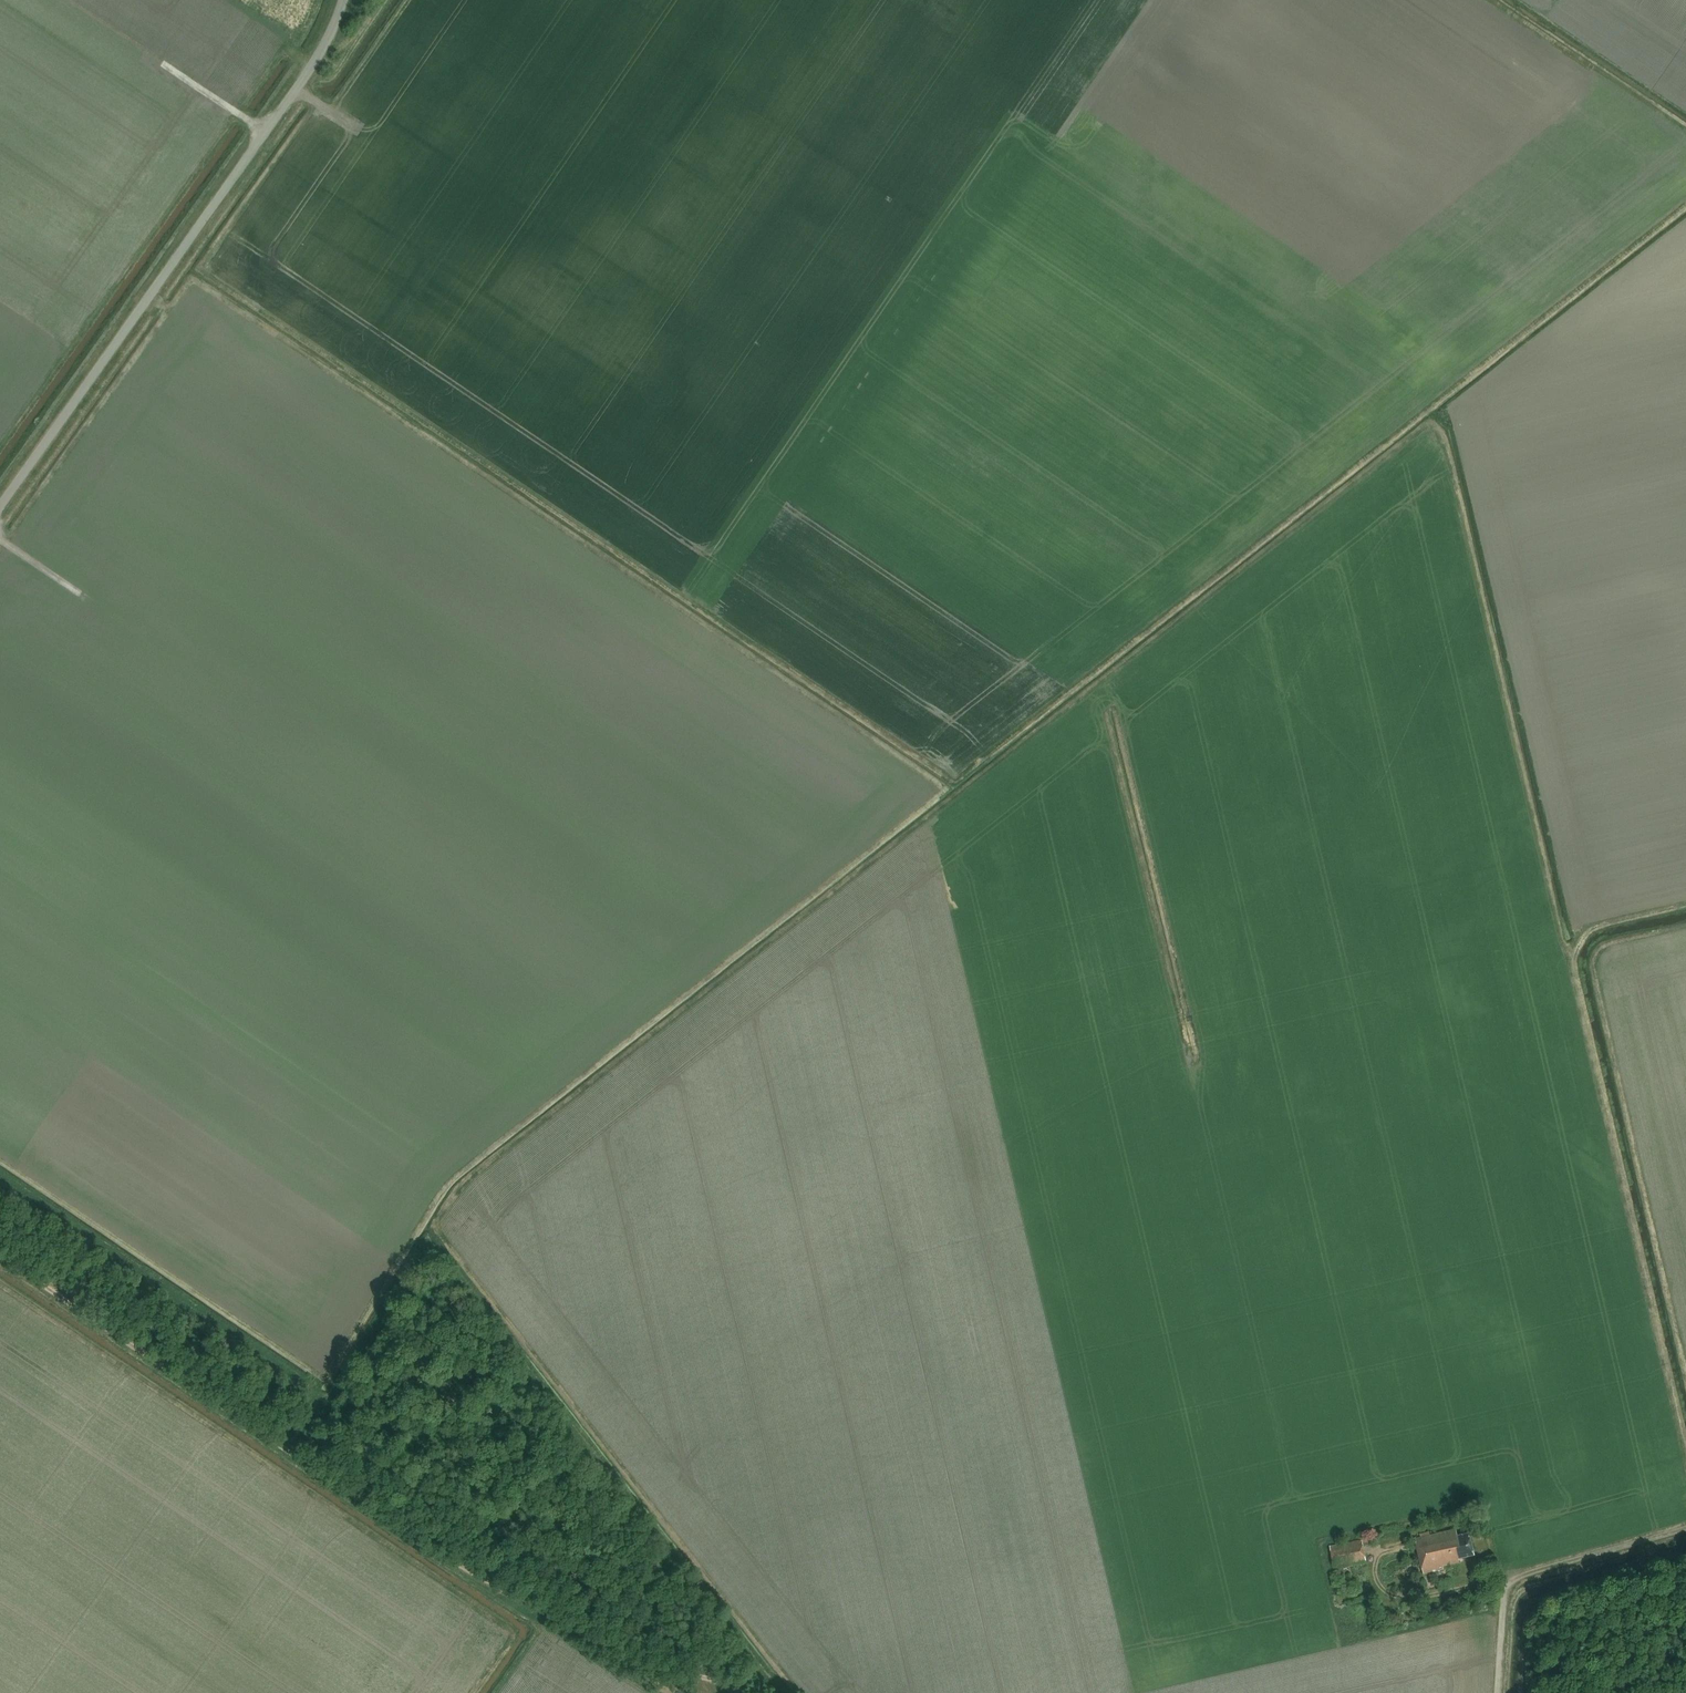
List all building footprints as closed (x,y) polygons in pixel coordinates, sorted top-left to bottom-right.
[(1469,1533),(1457,1536),(1455,1529),(1430,1535),(1429,1531),(1420,1533),(1421,1537),(1415,1538),(1423,1574),(1444,1569),(1443,1565),(1459,1562),(1459,1558),(1474,1554),(1469,1533)] [(1360,1540),(1328,1547),(1332,1568),(1364,1561),(1360,1540)]
